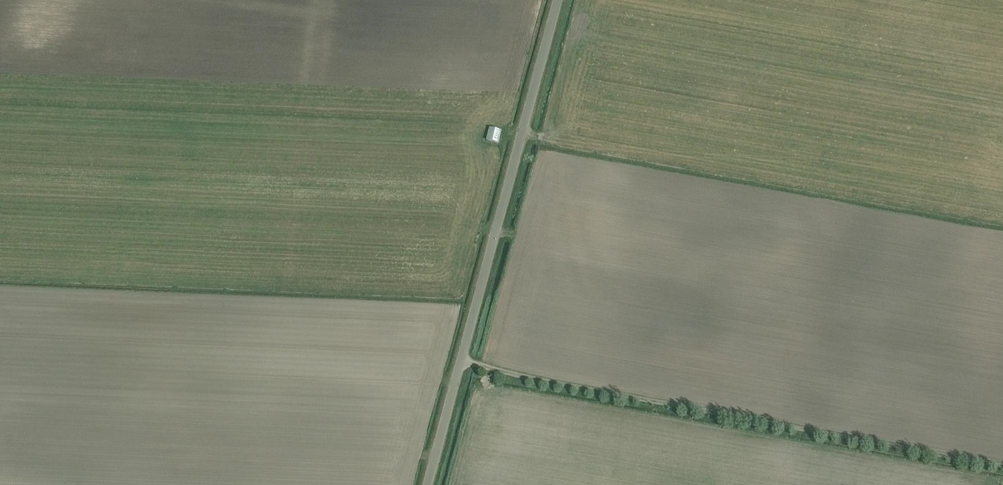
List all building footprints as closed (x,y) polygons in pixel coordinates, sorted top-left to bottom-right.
[(498,143),(501,130),(491,128),(487,140),(498,143)]
